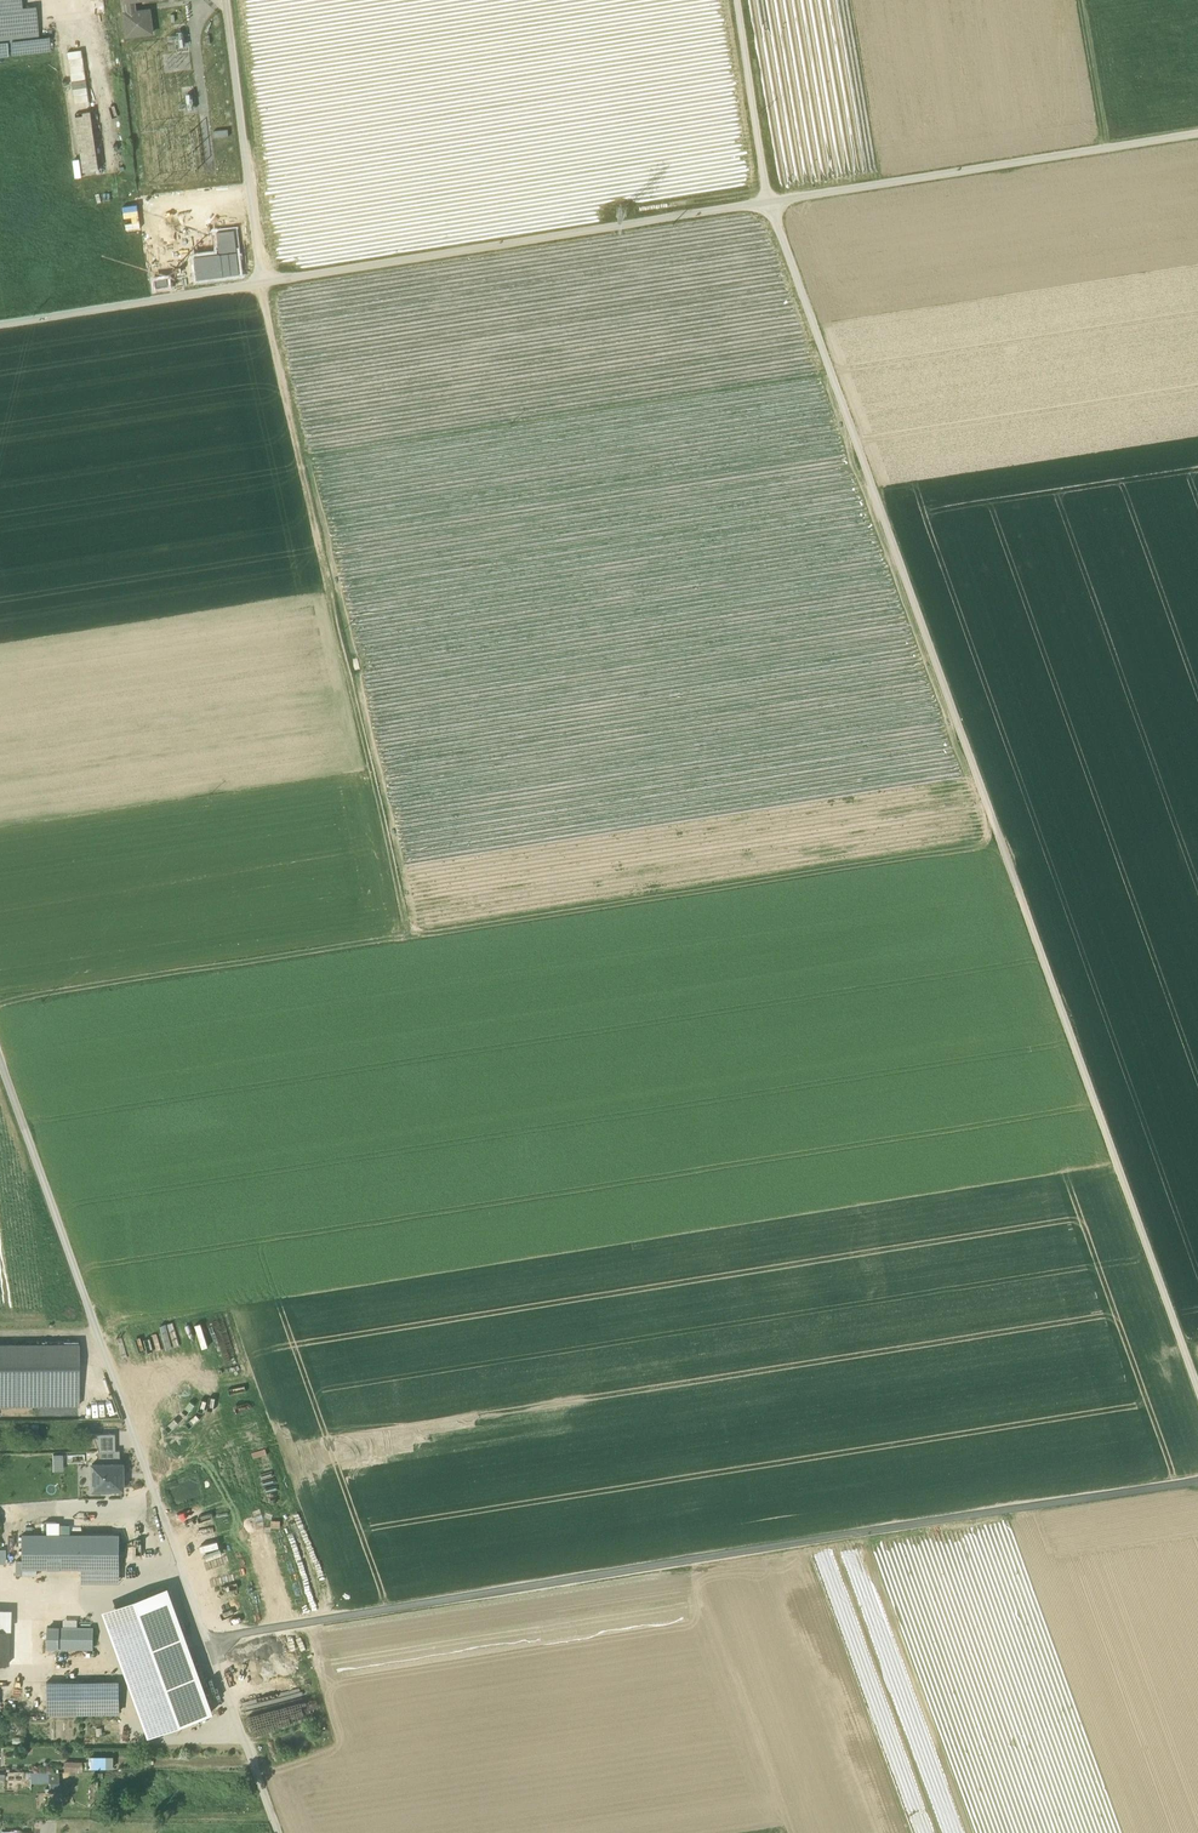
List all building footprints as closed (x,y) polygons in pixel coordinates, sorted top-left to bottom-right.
[(22,7),(22,0),(0,0),(0,10),(22,7)] [(134,0),(127,0),(128,11),(125,11),(128,34),(153,31),(151,16),(152,16),(152,11),(151,11),(150,8),(136,10),(134,0)] [(0,10),(0,27),(37,23),(35,6),(22,7),(0,10)] [(49,36),(10,41),(11,56),(51,51),(49,36)] [(0,42),(0,57),(9,56),(7,41),(0,42)] [(228,129),(213,131),(214,138),(228,136),(228,129)] [(195,256),(197,279),(239,274),(234,230),(217,232),(219,253),(195,256)] [(155,279),(156,287),(168,286),(167,278),(155,279)] [(79,1404),(78,1344),(0,1344),(0,1405),(79,1404)] [(114,1433),(92,1433),(98,1450),(115,1450),(114,1433)] [(91,1464),(92,1488),(100,1488),(100,1492),(111,1492),(111,1488),(121,1488),(120,1463),(119,1463),(119,1449),(115,1450),(98,1450),(98,1464),(91,1464)] [(45,1534),(59,1534),(58,1522),(45,1522),(45,1534)] [(68,1522),(58,1522),(59,1534),(68,1534),(68,1522)] [(82,1581),(119,1581),(119,1534),(68,1534),(59,1534),(45,1534),(21,1534),(21,1568),(36,1568),(82,1568),(82,1581)] [(167,1588),(117,1606),(161,1729),(212,1711),(167,1588)] [(161,1729),(117,1606),(103,1611),(148,1734),(161,1729)] [(8,1630),(9,1609),(0,1609),(0,1630),(8,1630)] [(63,1647),(93,1647),(93,1627),(77,1627),(63,1627),(48,1627),(48,1647),(63,1647)] [(8,1630),(0,1630),(0,1664),(8,1664),(8,1630)] [(45,1682),(46,1713),(119,1711),(119,1681),(45,1682)] [(89,1756),(89,1768),(114,1768),(114,1756),(89,1756)] [(63,1772),(83,1772),(83,1761),(63,1761),(63,1772)] [(30,1782),(37,1782),(37,1774),(49,1774),(48,1772),(30,1772),(30,1782)] [(49,1774),(49,1782),(59,1782),(59,1772),(48,1772),(49,1774)] [(49,1782),(49,1774),(37,1774),(37,1782),(49,1782)] [(59,1793),(59,1782),(49,1782),(49,1793),(59,1793)]
